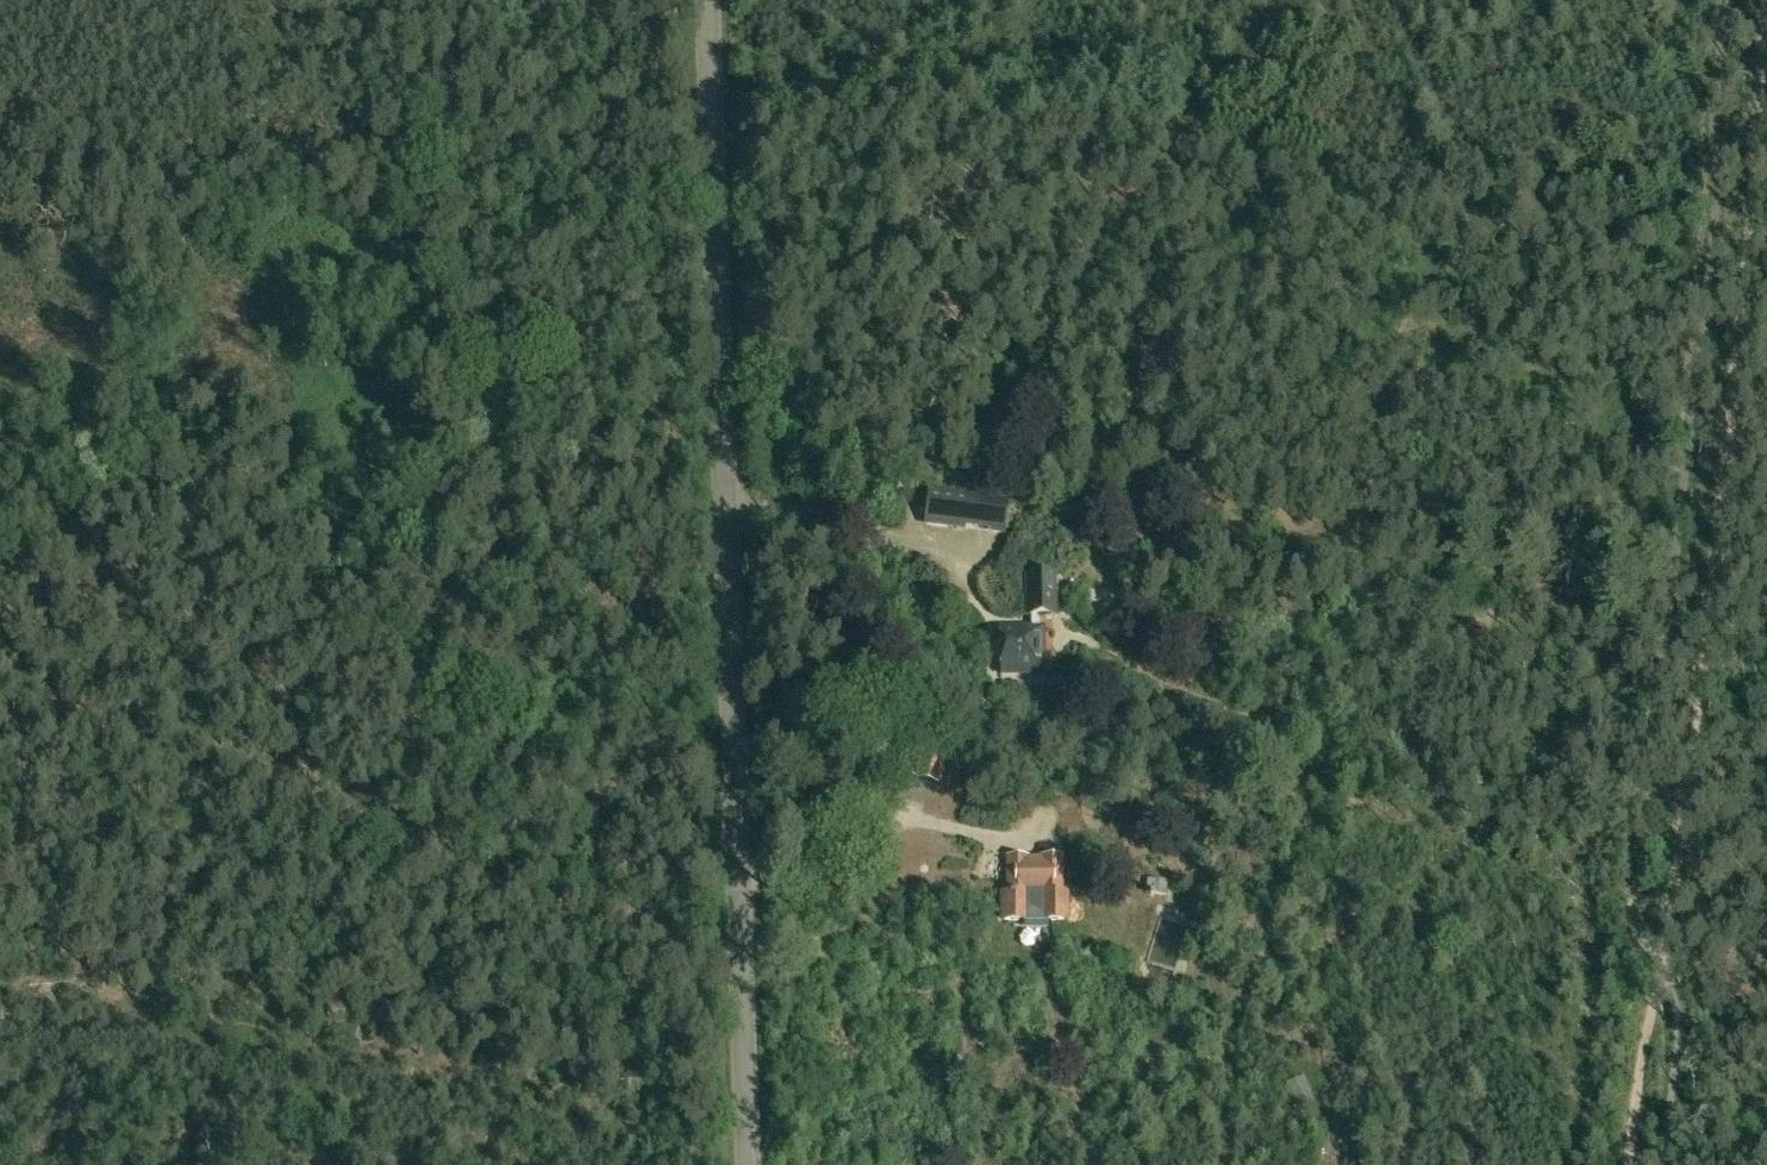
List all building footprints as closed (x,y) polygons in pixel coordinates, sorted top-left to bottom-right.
[(927,496),(924,524),(1003,532),(1006,504),(927,496)] [(1053,617),(1052,575),(1029,575),(1031,631),(1000,631),(1001,673),(1043,671),(1041,618),(1053,617)] [(899,775),(938,784),(945,754),(906,745),(899,775)] [(1004,922),(1066,921),(1066,895),(1060,895),(1059,860),(1010,861),(1010,895),(1004,895),(1004,922)]
